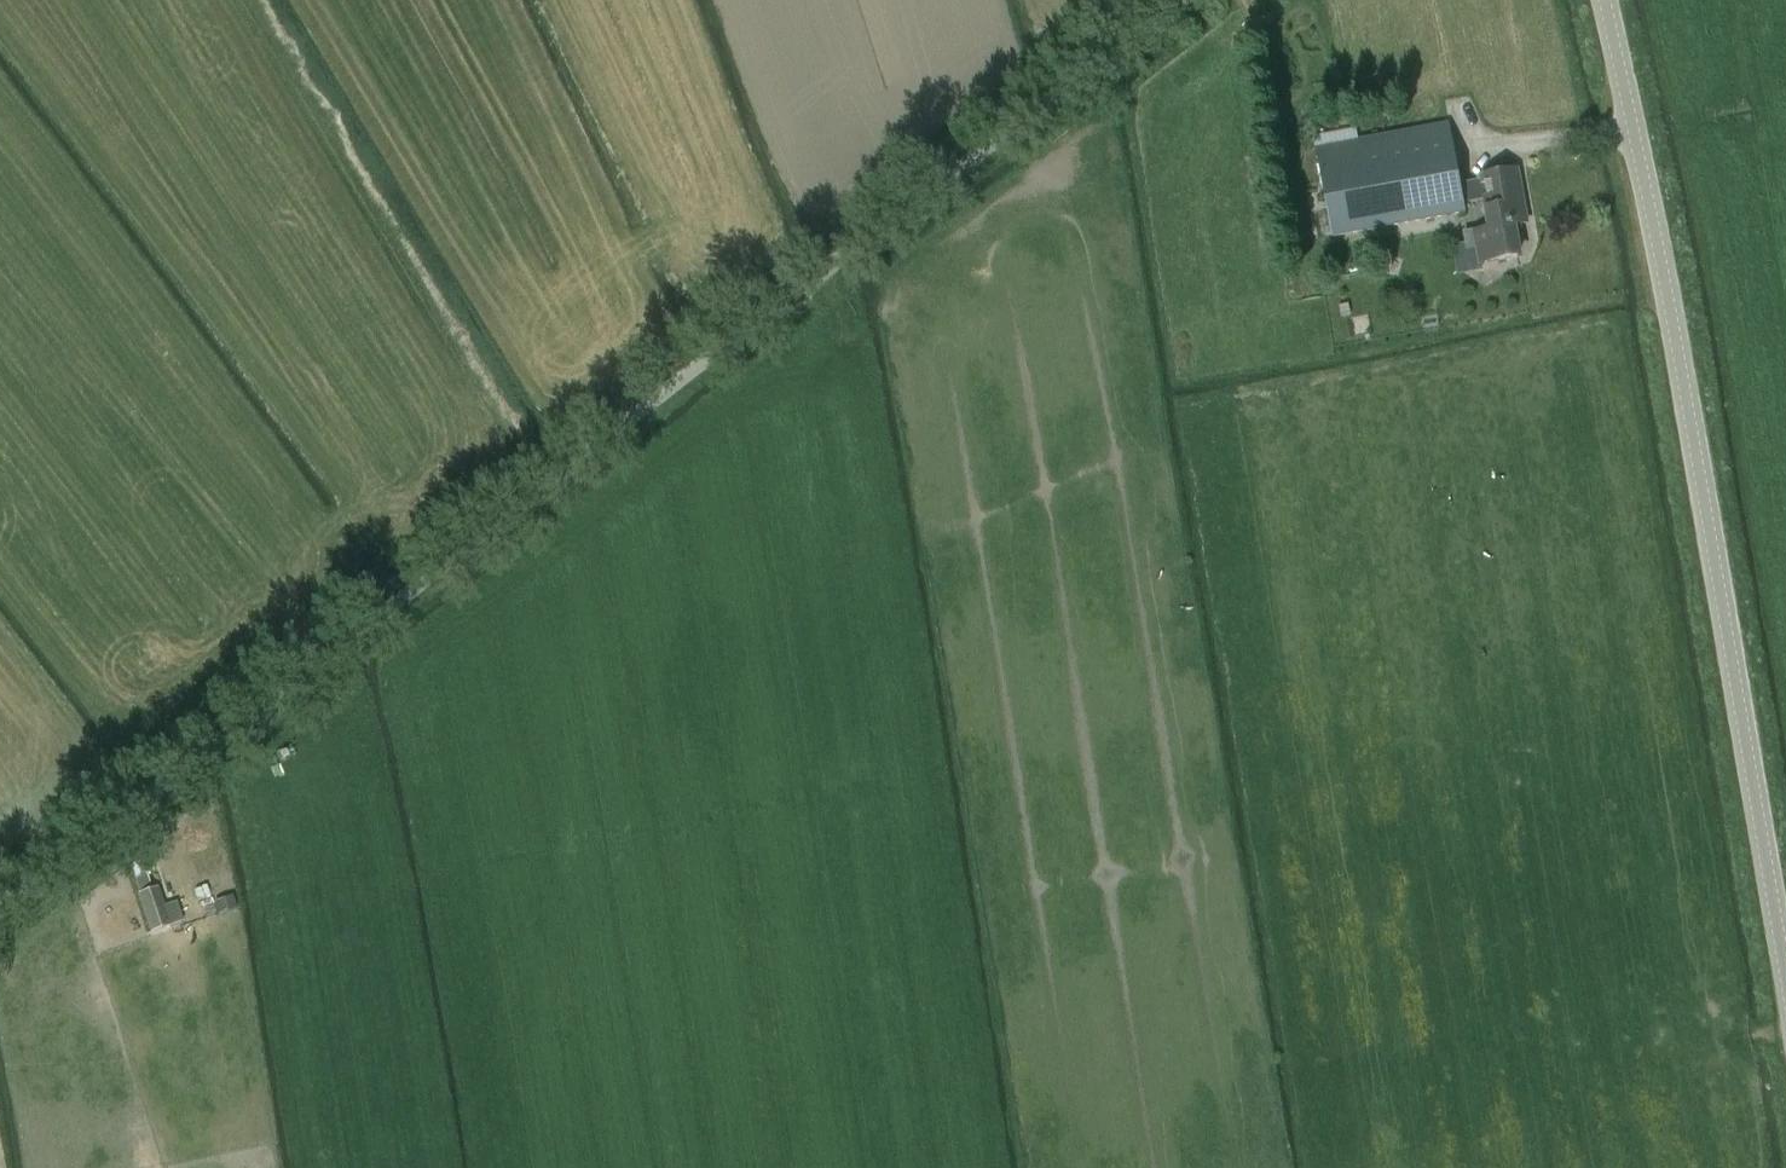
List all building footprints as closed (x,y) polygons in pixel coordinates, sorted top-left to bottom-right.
[(1333,237),(1465,212),(1464,204),(1484,200),(1489,228),(1464,232),(1466,244),(1477,243),(1481,263),(1519,256),(1513,225),(1527,222),(1518,168),(1480,175),(1480,178),(1460,182),(1450,122),(1316,147),(1333,237)] [(151,931),(169,925),(157,886),(138,892),(151,931)] [(232,896),(214,902),(218,915),(236,909),(232,896)]
